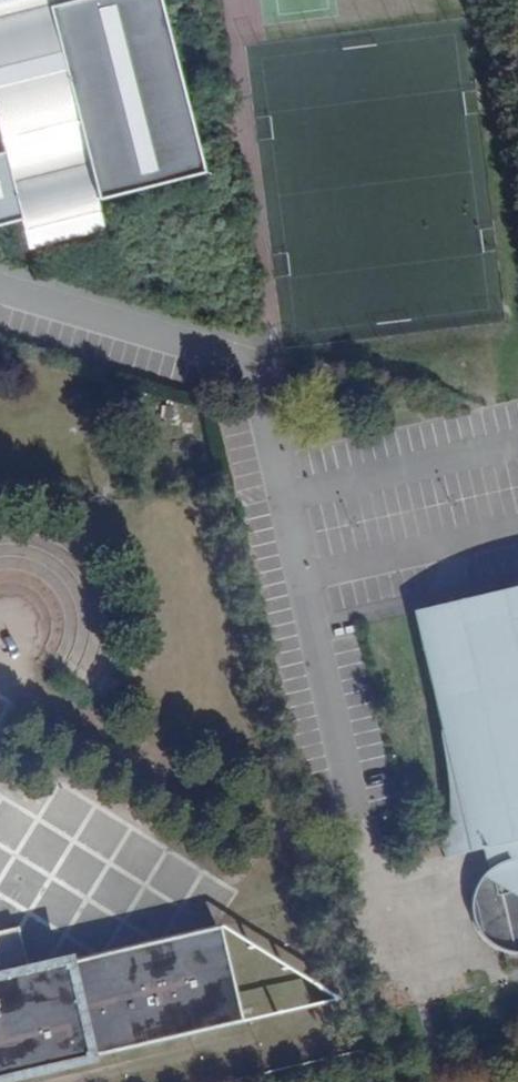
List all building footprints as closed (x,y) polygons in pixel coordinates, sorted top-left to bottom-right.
[(16,219),(23,245),(99,226),(92,197),(199,170),(156,0),(0,0),(0,223),(16,219)] [(505,596),(517,593),(517,582),(503,586),(505,596)] [(505,596),(473,603),(474,606),(423,617),(423,616),(411,619),(439,736),(443,764),(446,794),(447,828),(443,864),(481,855),(486,879),(481,880),(477,885),(474,890),(469,902),(468,909),(468,918),(471,929),(474,935),(480,945),(486,951),(495,956),(501,959),(517,961),(517,593),(505,596)] [(238,1028),(213,933),(26,975),(15,932),(0,936),(0,1081),(2,1081),(238,1028)]
